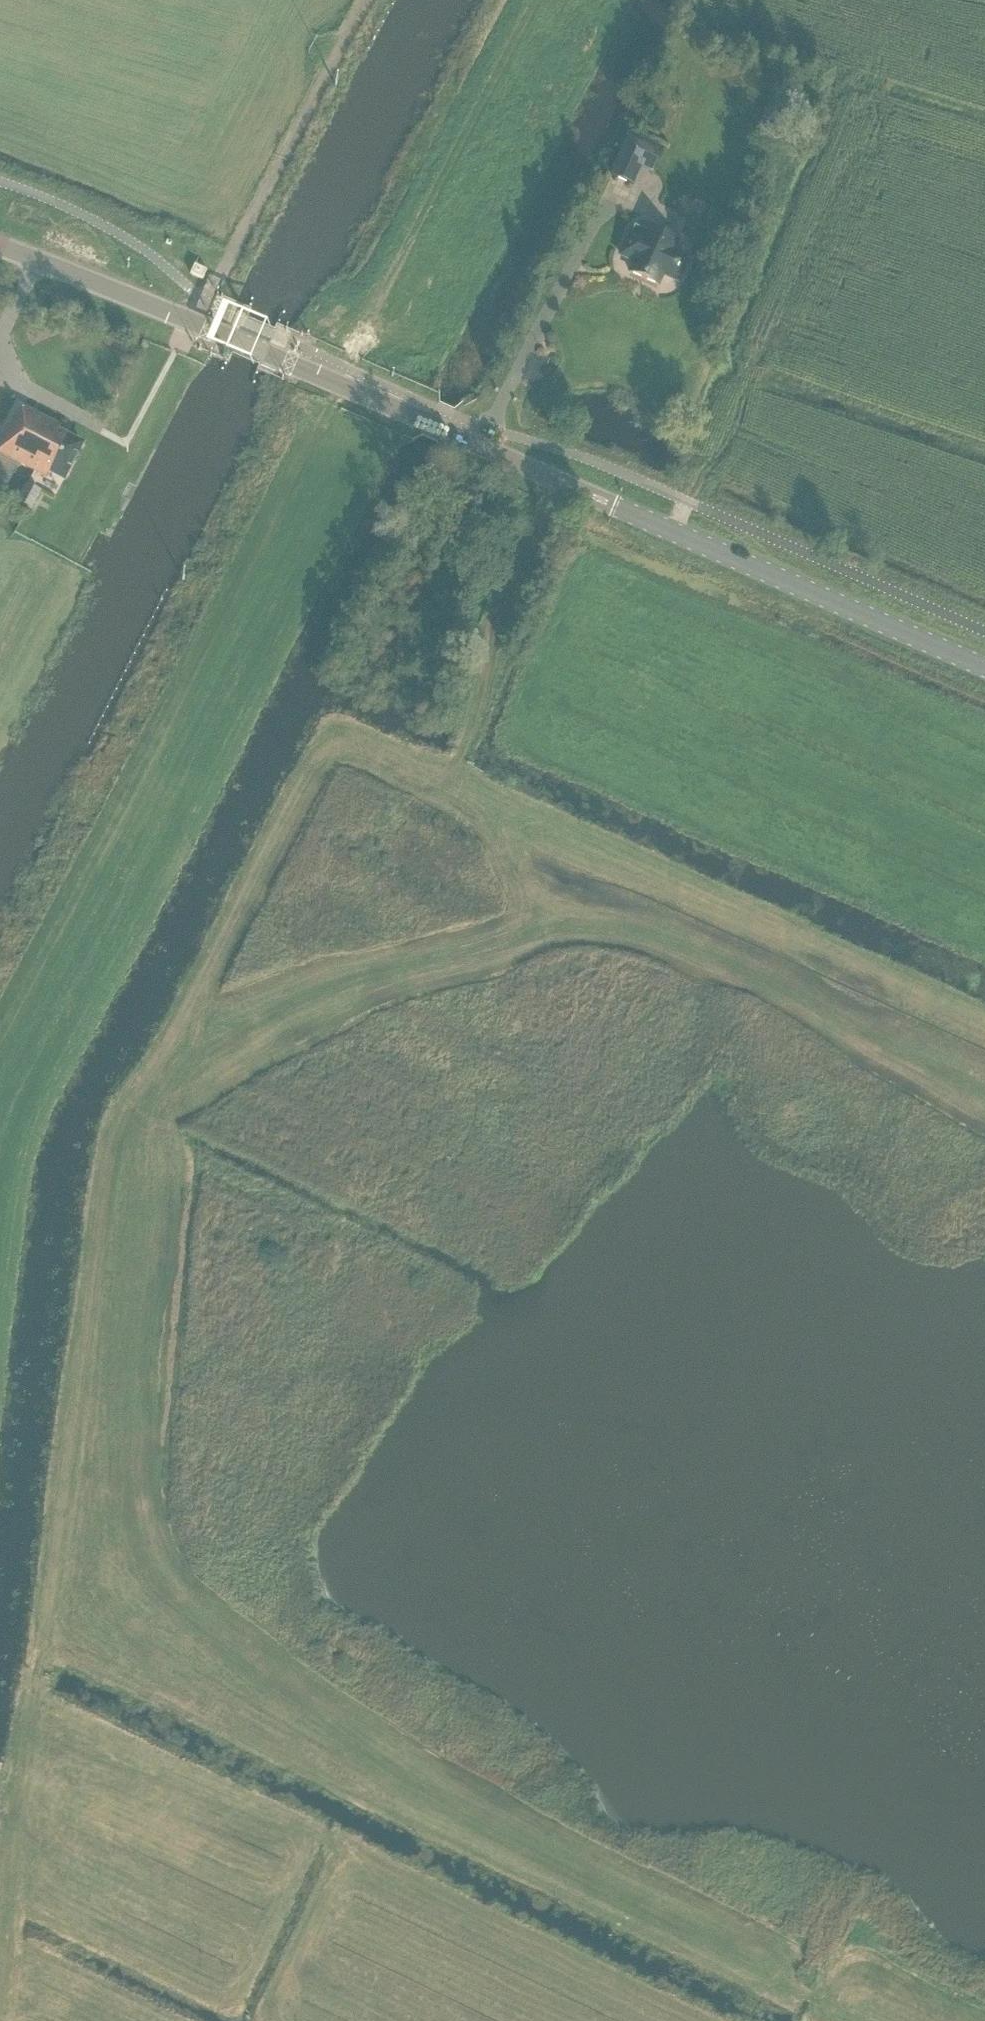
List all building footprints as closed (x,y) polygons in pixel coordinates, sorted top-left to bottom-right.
[(652,174),(664,149),(629,133),(610,175),(636,187),(643,170),(652,174)] [(648,232),(635,226),(632,233),(631,233),(621,255),(635,261),(630,272),(658,285),(663,274),(677,280),(687,258),(673,252),(678,241),(650,228),(648,232)] [(24,406),(16,420),(15,419),(0,447),(0,452),(47,477),(50,472),(64,479),(83,444),(58,431),(61,425),(24,406)] [(31,508),(40,491),(27,485),(18,502),(31,508)]
